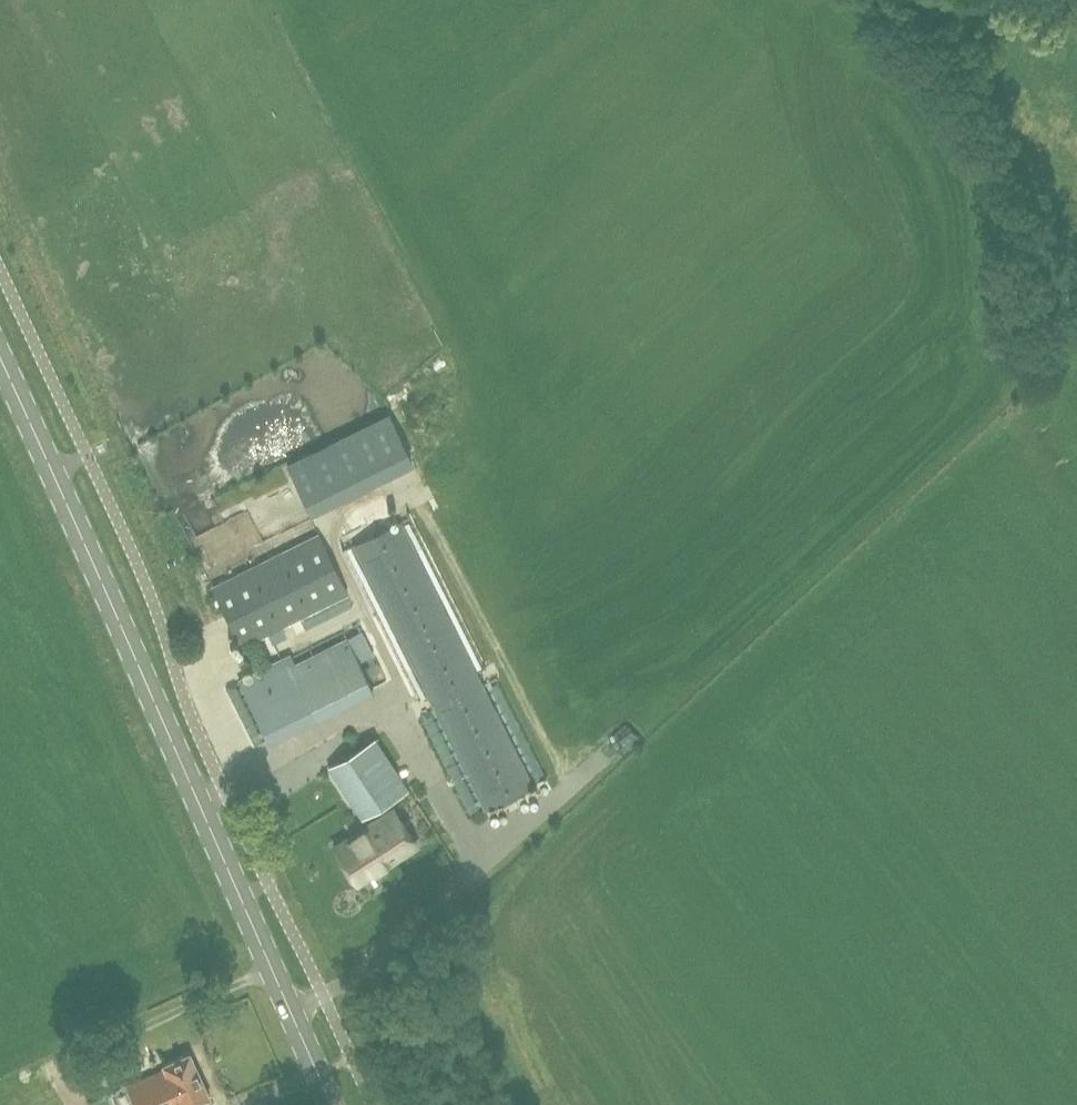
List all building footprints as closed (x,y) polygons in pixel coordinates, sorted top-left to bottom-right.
[(484,810),(533,786),(400,519),(352,544),(484,810)] [(241,646),(347,593),(318,535),(212,587),(241,646)] [(252,748),(391,679),(361,619),(222,688),(252,748)] [(329,760),(360,813),(407,786),(377,732),(329,760)] [(359,881),(415,845),(393,809),(336,845),(359,881)] [(210,1096),(190,1051),(163,1063),(165,1067),(128,1085),(137,1104),(179,1104),(182,1104),(183,1104),(190,1104),(210,1096)]
